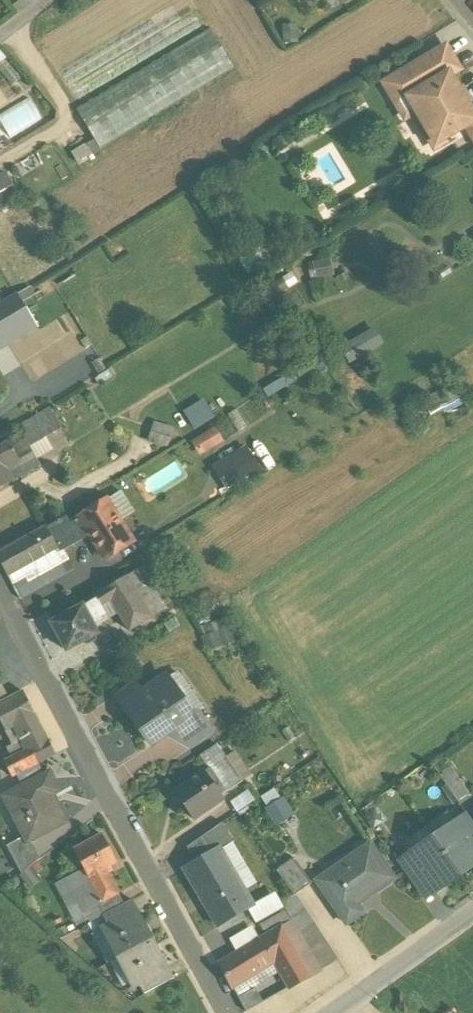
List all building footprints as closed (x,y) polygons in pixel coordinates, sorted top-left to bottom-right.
[(283,46),(297,45),(296,27),(282,28),(283,46)] [(210,31),(75,112),(99,152),(234,71),(210,31)] [(445,48),(383,85),(384,87),(388,85),(400,105),(397,107),(398,109),(410,102),(409,100),(448,76),(449,78),(459,71),(445,48)] [(409,100),(410,102),(436,145),(464,128),(472,123),(472,118),(466,106),(467,106),(458,91),(457,91),(449,78),(448,76),(409,100)] [(464,128),(472,142),(472,123),(464,128)] [(92,147),(81,153),(85,160),(96,154),(92,147)] [(0,177),(0,214),(14,206),(24,200),(7,172),(0,177)] [(311,277),(333,276),(332,260),(310,261),(311,277)] [(37,327),(17,294),(0,305),(0,350),(37,327)] [(373,331),(342,350),(350,364),(381,345),(373,331)] [(204,399),(183,411),(194,429),(214,417),(204,399)] [(39,468),(38,466),(37,467),(30,456),(31,455),(28,449),(62,430),(51,410),(16,430),(20,437),(0,448),(0,489),(39,468)] [(173,431),(156,426),(151,440),(168,446),(173,431)] [(216,426),(191,440),(200,455),(224,441),(216,426)] [(212,467),(226,489),(258,469),(244,447),(212,467)] [(106,501),(79,518),(91,537),(105,560),(132,543),(106,501)] [(0,553),(0,562),(8,577),(46,556),(46,555),(56,549),(58,554),(80,543),(70,524),(66,517),(0,553)] [(79,518),(70,524),(80,543),(91,537),(79,518)] [(46,556),(8,577),(15,590),(68,560),(66,556),(61,559),(58,554),(56,549),(46,555),(46,556)] [(68,560),(15,590),(20,600),(74,570),(68,560)] [(160,612),(135,571),(125,578),(151,618),(160,612)] [(125,578),(93,598),(108,621),(119,615),(129,632),(151,618),(125,578)] [(108,621),(93,598),(94,601),(83,608),(94,630),(108,621)] [(82,607),(50,624),(66,651),(82,643),(87,644),(94,642),(94,637),(97,636),(94,630),(83,608),(82,607)] [(226,618),(203,624),(210,649),(232,643),(226,618)] [(142,693),(121,707),(122,708),(126,705),(132,715),(131,715),(139,727),(138,728),(150,746),(171,732),(177,741),(182,738),(181,737),(187,733),(181,725),(198,714),(197,712),(191,715),(181,700),(177,703),(163,682),(167,679),(165,677),(142,693)] [(135,683),(114,697),(121,707),(142,693),(135,683)] [(0,706),(0,723),(5,733),(22,724),(30,741),(44,734),(24,694),(0,706)] [(198,714),(181,725),(187,733),(181,737),(182,738),(189,749),(211,733),(198,714)] [(44,734),(30,741),(34,749),(48,742),(44,734)] [(34,749),(30,751),(37,765),(55,756),(48,742),(34,749)] [(30,751),(12,760),(19,774),(37,765),(30,751)] [(224,760),(209,771),(220,787),(216,791),(221,798),(241,784),(224,760)] [(208,770),(174,794),(192,821),(223,801),(221,798),(216,791),(220,787),(209,771),(208,770)] [(49,773),(13,792),(19,805),(7,809),(23,838),(26,845),(26,844),(30,843),(67,824),(53,796),(59,793),(49,773)] [(469,794),(456,774),(444,782),(457,802),(469,794)] [(278,825),(294,814),(276,787),(260,798),(278,825)] [(468,815),(457,823),(470,843),(471,843),(472,844),(472,843),(472,823),(468,815)] [(221,823),(185,848),(194,863),(218,850),(232,842),(221,823)] [(433,840),(458,876),(472,865),(472,846),(472,844),(471,843),(470,843),(457,823),(456,823),(433,840)] [(101,837),(73,853),(89,880),(104,872),(116,865),(101,837)] [(23,838),(6,847),(21,875),(40,861),(30,843),(26,844),(26,845),(23,838)] [(433,840),(409,856),(409,857),(423,876),(423,877),(423,878),(434,893),(458,876),(433,840)] [(368,848),(318,883),(315,879),(313,880),(344,925),(361,914),(358,909),(394,883),(367,843),(366,844),(368,848)] [(218,850),(194,863),(183,869),(216,926),(249,905),(218,850)] [(409,857),(398,864),(413,885),(423,878),(423,877),(423,876),(409,857)] [(293,859),(276,871),(293,896),(310,884),(293,859)] [(104,872),(89,880),(102,904),(118,896),(104,872)] [(338,961),(293,896),(285,903),(294,920),(289,923),(318,971),(338,961)] [(132,901),(102,917),(108,929),(136,913),(137,915),(139,914),(132,901)] [(108,929),(103,931),(117,959),(151,941),(137,915),(136,913),(108,929)] [(289,923),(279,929),(309,977),(318,971),(289,923)] [(279,929),(259,942),(273,964),(288,990),(309,977),(279,929)] [(151,941),(117,959),(133,987),(138,984),(166,970),(166,968),(151,941)] [(259,942),(217,966),(232,990),(273,964),(259,942)] [(166,970),(138,984),(144,995),(174,979),(167,967),(166,968),(166,970)] [(240,1000),(247,1012),(265,1004),(258,991),(240,1000)]
